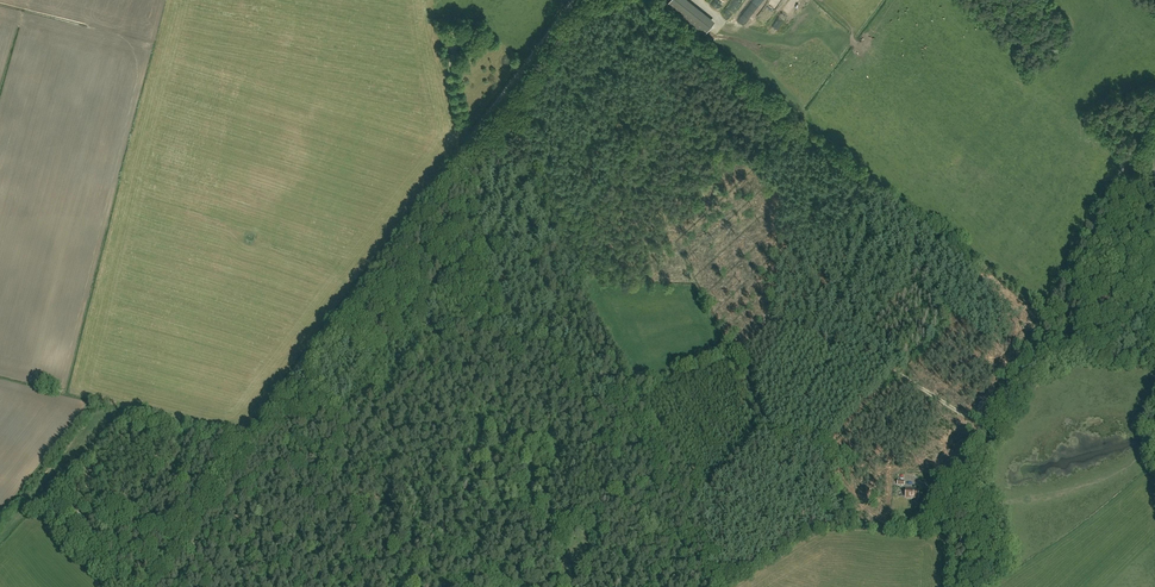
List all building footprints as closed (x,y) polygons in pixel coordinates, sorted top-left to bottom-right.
[(679,0),(671,0),(667,4),(672,8),(679,0)] [(460,44),(466,50),(472,43),(469,40),(469,41),(467,39),(469,37),(463,32),(459,37),(463,40),(460,44)] [(906,497),(918,498),(919,490),(907,489),(906,497)] [(74,517),(77,520),(82,515),(79,511),(74,517)]
